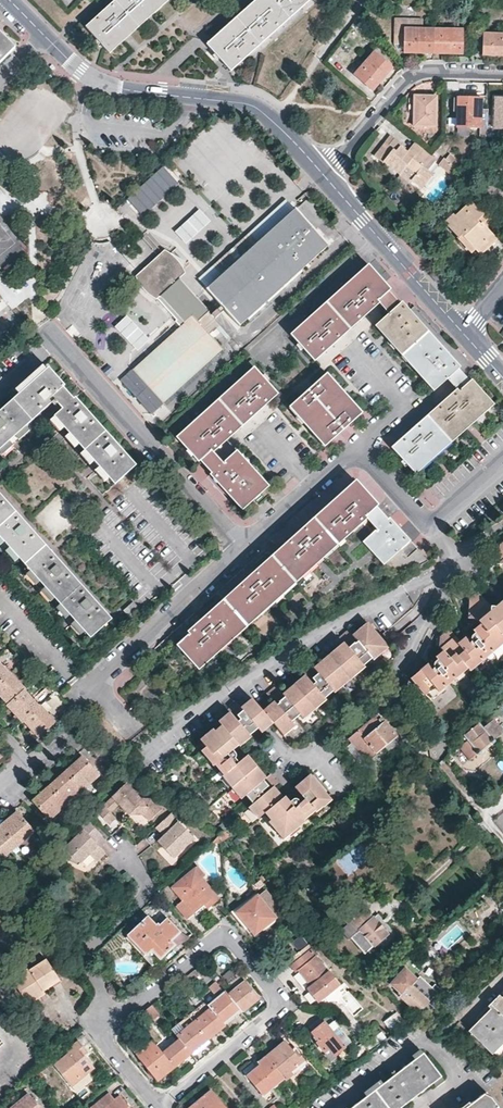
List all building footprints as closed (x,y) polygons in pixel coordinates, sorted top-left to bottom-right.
[(169,0),(115,0),(86,26),(110,53),(127,37),(161,7),(169,0)] [(248,7),(221,32),(208,43),(216,52),(232,70),(287,21),(311,0),(256,0),(248,7)] [(422,31),(422,21),(394,20),(393,46),(405,46),(405,49),(405,52),(433,53),(433,31),(422,31)] [(367,28),(361,22),(357,25),(363,31),(367,28)] [(15,46),(0,31),(0,61),(15,46)] [(433,31),(433,53),(461,53),(461,32),(433,31)] [(483,33),(483,55),(502,56),(502,34),(483,33)] [(373,90),(392,68),(374,53),(355,74),(373,90)] [(436,125),(436,96),(414,96),(414,125),(436,125)] [(488,127),(488,118),(481,117),(481,98),(458,98),(457,127),(488,127)] [(495,98),(494,127),(502,127),(502,99),(495,98)] [(395,138),(391,135),(386,142),(389,145),(395,138)] [(409,149),(395,138),(389,145),(386,142),(375,156),(384,163),(385,162),(400,174),(407,166),(417,175),(412,181),(422,189),(434,175),(429,171),(439,158),(432,152),(417,140),(409,149)] [(460,161),(451,153),(446,159),(444,158),(439,165),(452,175),(457,168),(456,167),(460,161)] [(126,198),(143,216),(179,181),(162,164),(126,198)] [(292,176),(282,165),(276,170),(287,181),(292,176)] [(411,182),(412,181),(417,175),(407,166),(400,174),(411,182)] [(475,218),(480,213),(481,212),(470,199),(454,213),(452,211),(443,219),(457,235),(460,232),(473,247),(474,248),(483,240),(481,238),(489,230),(480,220),(478,222),(475,218)] [(295,274),(328,244),(296,209),(259,242),(222,275),(206,290),(233,320),(238,325),(295,274)] [(492,227),(480,213),(475,218),(478,222),(480,220),(489,230),(492,227)] [(492,227),(489,230),(481,238),(483,240),(474,248),(477,251),(498,233),(492,227)] [(259,242),(251,232),(214,266),(222,275),(259,242)] [(470,249),(473,247),(460,232),(457,235),(470,249)] [(176,259),(174,257),(171,254),(168,251),(164,250),(157,256),(178,278),(184,272),(184,269),(181,265),(179,262),(176,259)] [(178,278),(157,256),(136,275),(136,278),(138,282),(141,285),(144,288),(147,292),(151,295),(154,297),(156,298),(157,297),(176,318),(175,320),(180,326),(175,330),(158,346),(133,369),(163,403),(222,349),(200,324),(207,317),(205,314),(208,312),(178,278)] [(331,346),(351,328),(362,319),(379,304),(388,314),(376,325),(389,341),(394,347),(406,360),(421,376),(434,391),(448,380),(457,390),(434,411),(393,447),(416,474),(448,444),(470,425),(493,403),(472,379),(470,381),(459,369),(460,367),(436,340),(402,302),(400,304),(388,291),(390,289),(368,265),(320,308),(309,317),(290,335),(314,361),(319,356),(331,346)] [(439,280),(433,273),(430,276),(436,282),(439,280)] [(84,408),(75,397),(73,399),(62,387),(64,385),(48,367),(13,399),(0,410),(0,443),(50,398),(52,401),(54,399),(62,408),(54,416),(74,438),(115,484),(136,466),(84,408)] [(255,471),(237,451),(223,463),(213,452),(229,438),(241,427),(261,409),(278,393),(255,367),(206,410),(178,436),(177,437),(199,463),(201,461),(212,473),(210,474),(242,509),(269,486),(255,471)] [(325,446),(362,413),(345,395),(326,374),(290,407),(307,427),(317,438),(325,446)] [(359,464),(351,471),(378,504),(386,497),(359,464)] [(419,565),(429,560),(398,527),(390,517),(388,519),(377,507),(378,505),(356,480),(334,500),(315,517),(293,537),(246,579),(198,622),(188,631),(190,633),(177,644),(188,657),(199,669),(333,549),(347,535),(366,519),(376,529),(363,541),(396,577),(419,565)] [(45,586),(73,617),(91,637),(111,619),(88,593),(35,534),(0,495),(0,535),(45,586)] [(502,598),(495,603),(491,602),(479,588),(470,595),(468,613),(482,615),(481,620),(476,623),(476,624),(475,629),(472,631),(473,637),(469,639),(467,635),(462,635),(460,637),(448,624),(439,632),(437,641),(441,645),(441,647),(437,650),(436,654),(433,657),(433,660),(433,664),(430,665),(427,661),(426,660),(412,671),(412,676),(423,689),(425,687),(433,682),(436,687),(444,680),(443,678),(451,672),(452,673),(465,664),(464,661),(467,659),(471,657),(474,661),(482,655),(480,652),(488,646),(490,649),(498,643),(493,636),(498,632),(502,630),(500,628),(502,626),(502,599),(502,598)] [(130,617),(138,609),(133,603),(124,610),(130,617)] [(379,646),(386,640),(369,619),(353,632),(359,638),(356,641),(348,632),(344,633),(342,632),(340,634),(344,639),(315,664),(311,660),(308,663),(307,668),(317,678),(313,681),(306,672),(284,691),(276,683),(272,685),(272,686),(272,690),(280,700),(277,702),(274,698),(263,708),(271,717),(280,728),(285,724),(289,728),(295,723),(292,719),(296,715),(300,712),(303,715),(309,710),(306,707),(312,702),(316,698),(320,702),(327,696),(326,694),(329,691),(334,687),(335,689),(342,683),(340,679),(347,672),(356,665),(359,668),(365,663),(366,660),(369,658),(373,654),(374,655),(382,649),(379,646)] [(349,627),(342,632),(344,633),(348,632),(356,641),(359,638),(353,632),(349,627)] [(502,630),(498,632),(493,636),(498,643),(502,638),(502,631),(502,630)] [(390,644),(386,640),(379,646),(382,649),(382,650),(390,644)] [(19,677),(32,666),(26,660),(20,653),(6,665),(12,672),(14,672),(19,677)] [(468,667),(474,661),(471,657),(467,659),(464,661),(465,664),(468,667)] [(55,721),(41,706),(39,707),(25,690),(25,689),(21,684),(11,674),(10,674),(0,663),(0,695),(1,696),(8,703),(8,705),(17,715),(22,721),(24,721),(31,728),(39,736),(55,721)] [(302,668),(306,672),(313,681),(317,678),(307,668),(308,663),(302,668)] [(360,670),(359,668),(356,665),(347,672),(351,677),(360,670)] [(351,677),(347,672),(340,679),(342,683),(342,684),(351,677)] [(429,692),(436,687),(433,682),(425,687),(429,692)] [(267,690),(274,698),(277,702),(280,700),(272,690),(272,686),(267,690)] [(50,712),(61,702),(53,694),(43,704),(50,712)] [(252,695),(240,704),(255,721),(258,725),(259,727),(271,717),(263,708),(252,695)] [(315,706),(320,702),(316,698),(312,702),(315,706)] [(270,783),(271,777),(268,773),(264,776),(246,753),(242,757),(238,760),(234,755),(236,751),(233,747),(238,743),(236,740),(241,736),(244,740),(250,735),(249,732),(258,725),(255,721),(240,704),(236,699),(233,702),(233,707),(239,715),(236,717),(230,709),(219,718),(223,723),(216,729),(214,727),(201,737),(207,744),(213,752),(207,756),(213,764),(215,763),(220,768),(224,773),(222,775),(227,780),(227,781),(232,777),(236,782),(240,787),(235,791),(241,797),(246,794),(249,798),(252,803),(248,806),(253,812),(258,809),(262,814),(265,812),(270,819),(267,821),(282,839),(289,834),(284,828),(292,822),(296,827),(303,822),(301,819),(307,815),(312,810),(314,812),(320,807),(317,802),(325,795),(319,788),(307,774),(293,786),(300,795),(303,798),(302,800),(298,802),(296,799),(290,798),(287,800),(280,806),(275,801),(280,796),(271,786),(266,790),(264,787),(270,783)] [(228,706),(230,709),(236,717),(239,715),(233,707),(233,702),(228,706)] [(315,706),(312,702),(306,707),(309,710),(315,706)] [(96,712),(86,721),(91,727),(102,717),(98,713),(96,712)] [(367,760),(384,746),(395,736),(376,714),(348,738),(355,746),(364,756),(367,760)] [(107,723),(102,717),(91,727),(97,732),(107,723)] [(465,733),(469,738),(459,745),(468,759),(476,753),(478,754),(480,753),(481,751),(480,750),(491,742),(492,743),(494,743),(496,741),(495,739),(502,733),(502,732),(494,720),(483,728),(480,723),(465,733)] [(112,729),(107,723),(97,732),(102,738),(112,729)] [(283,732),(289,728),(285,724),(280,728),(283,732)] [(117,734),(112,729),(102,738),(107,743),(117,734)] [(121,739),(117,734),(107,743),(112,748),(121,739)] [(239,744),(244,740),(241,736),(236,740),(238,743),(239,744)] [(395,736),(384,746),(388,751),(399,741),(395,736)] [(112,748),(116,753),(126,745),(121,739),(112,748)] [(201,749),(207,756),(213,752),(207,744),(201,749)] [(359,760),(364,756),(355,746),(351,750),(359,760)] [(98,775),(82,757),(75,763),(66,772),(57,780),(49,786),(37,797),(32,801),(48,820),(65,804),(82,789),(98,775)] [(232,786),(236,782),(232,777),(227,781),(232,786)] [(276,782),(271,777),(270,783),(264,787),(266,790),(271,786),(276,782)] [(232,786),(235,791),(240,787),(236,782),(232,786)] [(141,799),(127,783),(96,812),(109,826),(116,819),(111,813),(118,806),(121,809),(125,809),(132,816),(143,816),(149,822),(161,810),(151,799),(141,799)] [(282,795),(280,796),(275,801),(280,806),(287,800),(282,795)] [(329,800),(325,795),(317,802),(320,807),(321,807),(329,800)] [(212,814),(209,809),(202,815),(205,819),(212,814)] [(258,818),(262,814),(258,809),(253,812),(258,818)] [(33,831),(17,813),(9,820),(0,828),(0,859),(1,860),(16,846),(33,831)] [(195,839),(170,814),(155,829),(162,836),(157,842),(174,860),(195,839)] [(103,836),(87,821),(79,828),(82,831),(64,848),(62,865),(77,868),(82,863),(92,858),(97,863),(106,854),(99,847),(95,843),(103,836)] [(289,834),(296,827),(292,822),(284,828),(289,834)] [(224,830),(220,836),(220,843),(229,837),(224,830)] [(188,919),(205,905),(208,909),(219,900),(203,880),(206,877),(198,868),(173,888),(183,901),(177,906),(188,919)] [(281,881),(275,874),(267,882),(264,884),(269,891),(281,881)] [(323,885),(317,877),(310,881),(316,890),(323,885)] [(316,890),(310,881),(303,885),(309,895),(316,890)] [(283,909),(266,889),(236,913),(254,935),(276,918),(276,916),(284,910),(283,909)] [(373,918),(365,909),(340,931),(349,941),(351,938),(365,954),(377,943),(392,930),(378,914),(373,918)] [(161,958),(174,945),(169,940),(176,933),(163,920),(155,927),(147,918),(129,935),(148,955),(153,950),(161,958)] [(318,1003),(341,985),(331,972),(329,972),(317,957),(318,956),(313,949),(291,966),(296,972),(299,970),(312,986),(308,989),(318,1003)] [(24,1007),(45,993),(43,990),(59,979),(46,959),(30,970),(29,968),(7,982),(24,1007)] [(392,970),(377,983),(383,989),(397,976),(392,970)] [(405,970),(392,984),(402,993),(400,995),(430,1023),(439,1013),(429,1004),(436,995),(439,998),(444,993),(435,985),(432,988),(420,977),(416,980),(405,970)] [(199,980),(194,974),(189,979),(194,984),(199,980)] [(258,1000),(237,974),(226,983),(233,991),(228,995),(240,1009),(243,1013),(258,1000)] [(204,999),(189,982),(181,988),(193,1002),(192,1002),(195,1006),(204,999)] [(228,995),(226,992),(225,993),(216,982),(209,988),(216,997),(207,1004),(210,1006),(211,1008),(223,1023),(240,1009),(228,995)] [(502,1042),(502,998),(500,1001),(497,998),(491,1004),(494,1007),(470,1031),(492,1053),(502,1042)] [(194,1022),(211,1008),(210,1006),(207,1004),(207,1003),(189,1017),(194,1022)] [(152,1020),(159,1014),(152,1005),(144,1011),(152,1020)] [(208,1039),(225,1026),(223,1023),(211,1008),(194,1022),(208,1039)] [(13,1023),(5,1014),(0,1009),(0,1035),(13,1023)] [(396,1011),(383,1020),(389,1029),(402,1021),(396,1011)] [(177,1036),(194,1022),(189,1017),(172,1030),(177,1036)] [(352,1042),(334,1021),(328,1026),(325,1023),(312,1032),(320,1042),(318,1043),(325,1052),(329,1049),(335,1056),(352,1042)] [(191,1053),(208,1039),(194,1022),(177,1036),(180,1039),(191,1053)] [(23,1035),(13,1023),(0,1035),(0,1055),(23,1035)] [(27,1078),(46,1060),(23,1035),(0,1055),(0,1103),(27,1078)] [(158,1081),(174,1068),(162,1053),(152,1041),(148,1044),(142,1038),(130,1047),(158,1081)] [(174,1068),(191,1053),(180,1039),(162,1053),(174,1068)] [(72,1087),(95,1068),(84,1055),(88,1052),(79,1040),(66,1050),(69,1054),(55,1065),(72,1087)] [(284,1078),(286,1080),(293,1075),(291,1071),(304,1061),(297,1052),(294,1053),(285,1042),(266,1056),(284,1078)] [(335,1056),(329,1049),(325,1052),(326,1054),(324,1056),(329,1062),(335,1057),(335,1056)] [(423,1091),(441,1077),(423,1053),(396,1074),(394,1071),(391,1073),(393,1076),(351,1107),(400,1107),(414,1097),(423,1091)] [(263,1096),(284,1078),(266,1056),(258,1064),(260,1066),(257,1069),(247,1077),(263,1096)] [(257,1069),(254,1065),(244,1073),(247,1077),(257,1069)] [(89,1079),(86,1075),(72,1087),(75,1091),(89,1079)] [(211,1089),(188,1107),(226,1107),(211,1089)] [(486,1092),(466,1107),(498,1107),(486,1092)] [(119,1095),(114,1099),(109,1094),(91,1107),(130,1107),(119,1095)] [(28,1095),(12,1107),(39,1107),(28,1095)]
